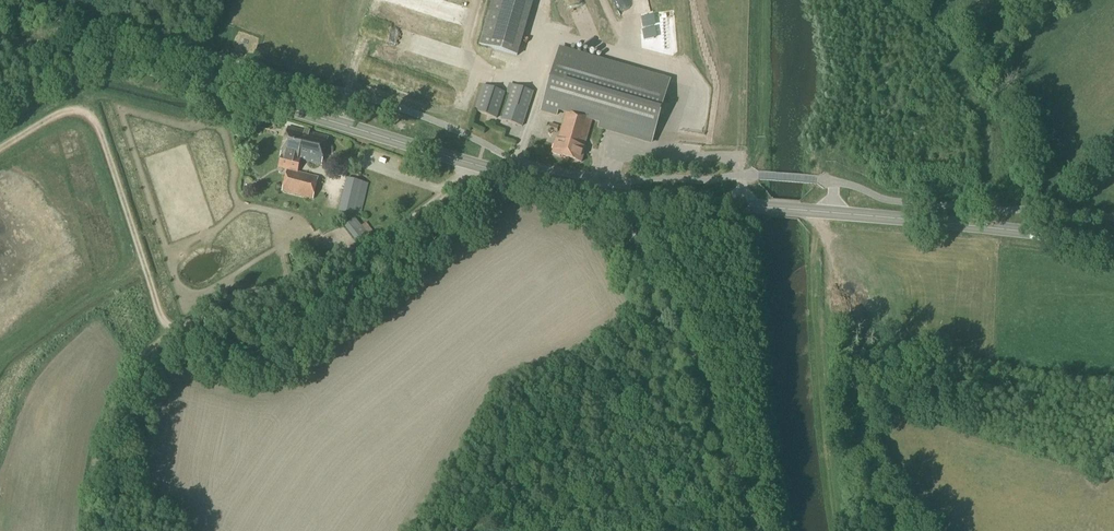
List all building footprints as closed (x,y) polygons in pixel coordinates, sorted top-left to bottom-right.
[(484,45),(522,56),(539,0),(497,0),(484,45)] [(634,69),(574,52),(559,47),(546,93),(542,108),(540,113),(554,117),(557,118),(559,112),(560,108),(567,110),(566,113),(558,140),(556,140),(552,154),(581,163),(586,148),(584,147),(592,121),(593,118),(600,120),(599,123),(597,129),(614,134),(653,145),(671,80),(634,69)] [(512,85),(509,84),(506,92),(510,93),(501,120),(523,128),(534,92),(513,85),(512,85)] [(497,119),(506,93),(483,85),(474,111),(497,119)] [(280,165),(296,170),(298,160),(321,166),(329,137),(288,127),(280,157),(282,158),(280,165)] [(282,192),(313,200),(319,178),(287,169),(282,192)] [(338,212),(360,218),(369,183),(347,178),(338,212)] [(345,227),(358,244),(369,235),(356,218),(345,227)]
